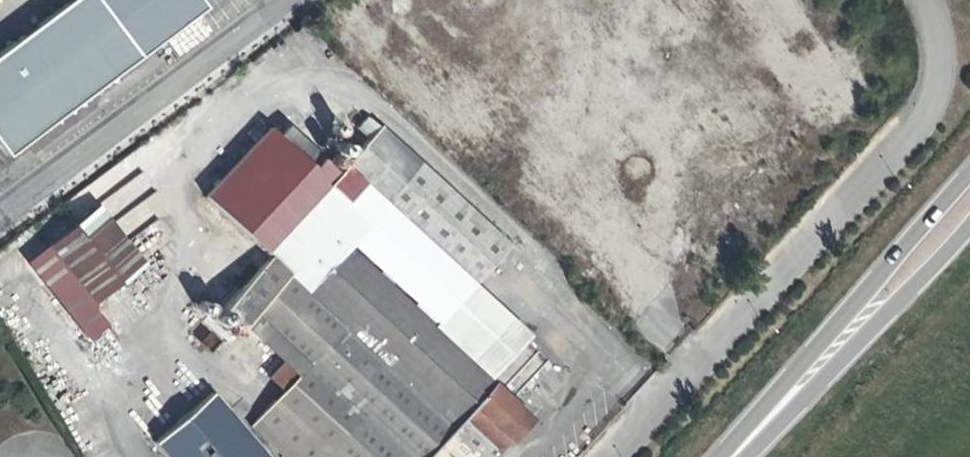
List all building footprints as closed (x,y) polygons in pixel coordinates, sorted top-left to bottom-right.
[(448,91),(474,72),(435,19),(409,38),(448,91)] [(541,34),(502,77),(514,88),(553,45),(541,34)] [(474,115),(483,123),(515,89),(514,88),(502,77),(500,75),(468,110),(474,115)] [(447,128),(466,108),(456,98),(437,118),(447,128)] [(437,322),(454,304),(472,285),(509,245),(379,126),(378,126),(356,106),(345,118),(367,139),(342,165),(335,172),(280,121),(272,130),(263,121),(260,124),(197,191),(262,251),(269,257),(221,309),(240,326),(243,323),(286,362),(291,366),(298,358),(306,366),(299,374),(283,391),(252,424),(287,456),(426,456),(464,416),(473,406),(510,439),(511,441),(531,419),(493,384),(495,382),(489,376),(349,247),(353,243),(437,322)] [(467,141),(483,123),(474,115),(458,132),(467,141)] [(459,150),(467,141),(458,132),(450,141),(459,150)] [(503,171),(513,159),(489,136),(478,148),(503,171)] [(93,302),(142,263),(97,207),(49,245),(83,289),(93,302)] [(454,304),(437,322),(491,373),(509,354),(527,335),(472,285),(454,304)] [(93,302),(83,289),(62,306),(96,349),(118,332),(93,302)] [(207,320),(193,327),(204,349),(218,342),(207,320)] [(527,340),(494,375),(516,395),(549,360),(527,340)] [(291,366),(286,362),(270,380),(283,391),(299,374),(291,366)] [(154,442),(167,456),(268,456),(212,393),(154,442)] [(501,449),(510,439),(473,406),(464,416),(501,449)]
